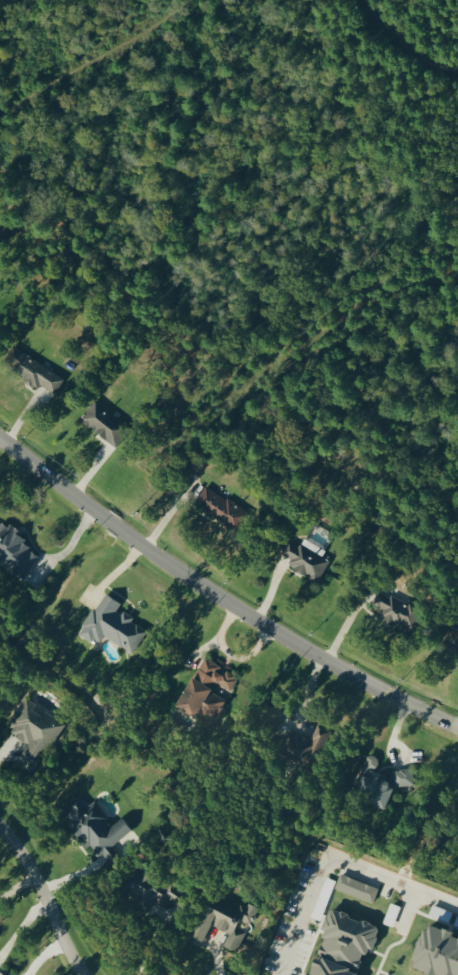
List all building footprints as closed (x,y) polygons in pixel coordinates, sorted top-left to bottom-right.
[(53,395),(63,376),(11,346),(0,364),(53,395)] [(79,421),(115,446),(129,425),(93,400),(79,421)] [(237,532),(249,513),(204,485),(193,504),(237,532)] [(24,577),(38,554),(21,544),(24,539),(14,533),(16,530),(1,521),(0,522),(0,564),(24,577)] [(325,548),(302,539),(299,547),(286,541),(281,554),(291,559),(287,568),(318,582),(327,559),(321,557),(325,548)] [(378,618),(396,626),(398,621),(411,627),(420,608),(379,589),(372,604),(382,609),(378,618)] [(132,652),(145,630),(130,621),(132,618),(116,609),(120,603),(101,592),(78,633),(97,644),(102,635),(132,652)] [(447,630),(442,646),(457,651),(457,634),(447,630)] [(225,699),(210,692),(215,683),(230,690),(237,678),(219,668),(220,666),(202,656),(175,706),(194,716),(197,711),(214,720),(225,699)] [(64,723),(23,697),(4,727),(29,743),(19,760),(35,770),(64,723)] [(280,708),(267,702),(257,722),(269,728),(280,708)] [(309,740),(287,731),(279,752),(315,766),(330,729),(316,724),(309,740)] [(382,808),(393,784),(381,779),(383,774),(373,770),(378,759),(367,754),(353,789),(368,795),(366,801),(382,808)] [(393,770),(395,787),(414,784),(411,768),(393,770)] [(131,830),(121,817),(111,825),(93,801),(87,806),(79,796),(61,810),(71,824),(70,824),(100,863),(115,851),(111,845),(131,830)] [(187,887),(133,867),(124,891),(158,904),(159,899),(180,906),(187,887)] [(378,887),(339,874),(334,890),(373,902),(378,887)] [(237,952),(256,908),(241,901),(237,910),(208,897),(189,942),(202,947),(212,926),(228,933),(223,946),(237,952)] [(331,909),(314,954),(315,954),(307,974),(354,974),(365,947),(371,949),(379,927),(331,909)] [(451,936),(452,932),(424,923),(410,968),(434,974),(457,974),(457,938),(451,936)]
